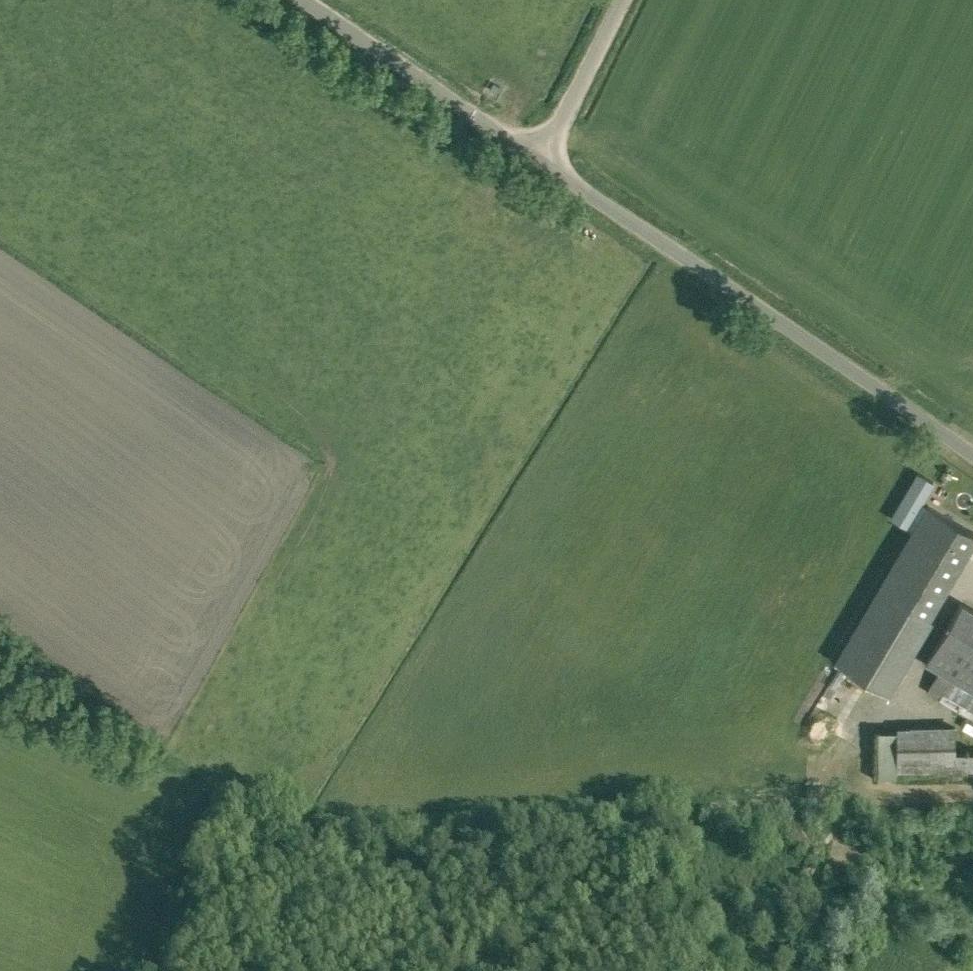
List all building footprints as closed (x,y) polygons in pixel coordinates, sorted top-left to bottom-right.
[(500,88),(493,84),(490,89),(497,93),(500,88)] [(933,619),(930,617),(972,544),(972,531),(927,503),(877,588),(834,660),(888,693),(933,619)] [(961,601),(924,663),(938,671),(926,691),(960,710),(963,705),(972,711),(972,607),(961,601)] [(955,725),(897,726),(896,728),(877,728),(877,776),(896,776),(896,771),(951,770),(951,778),(962,778),(962,770),(972,770),(972,750),(956,750),(955,725)]
